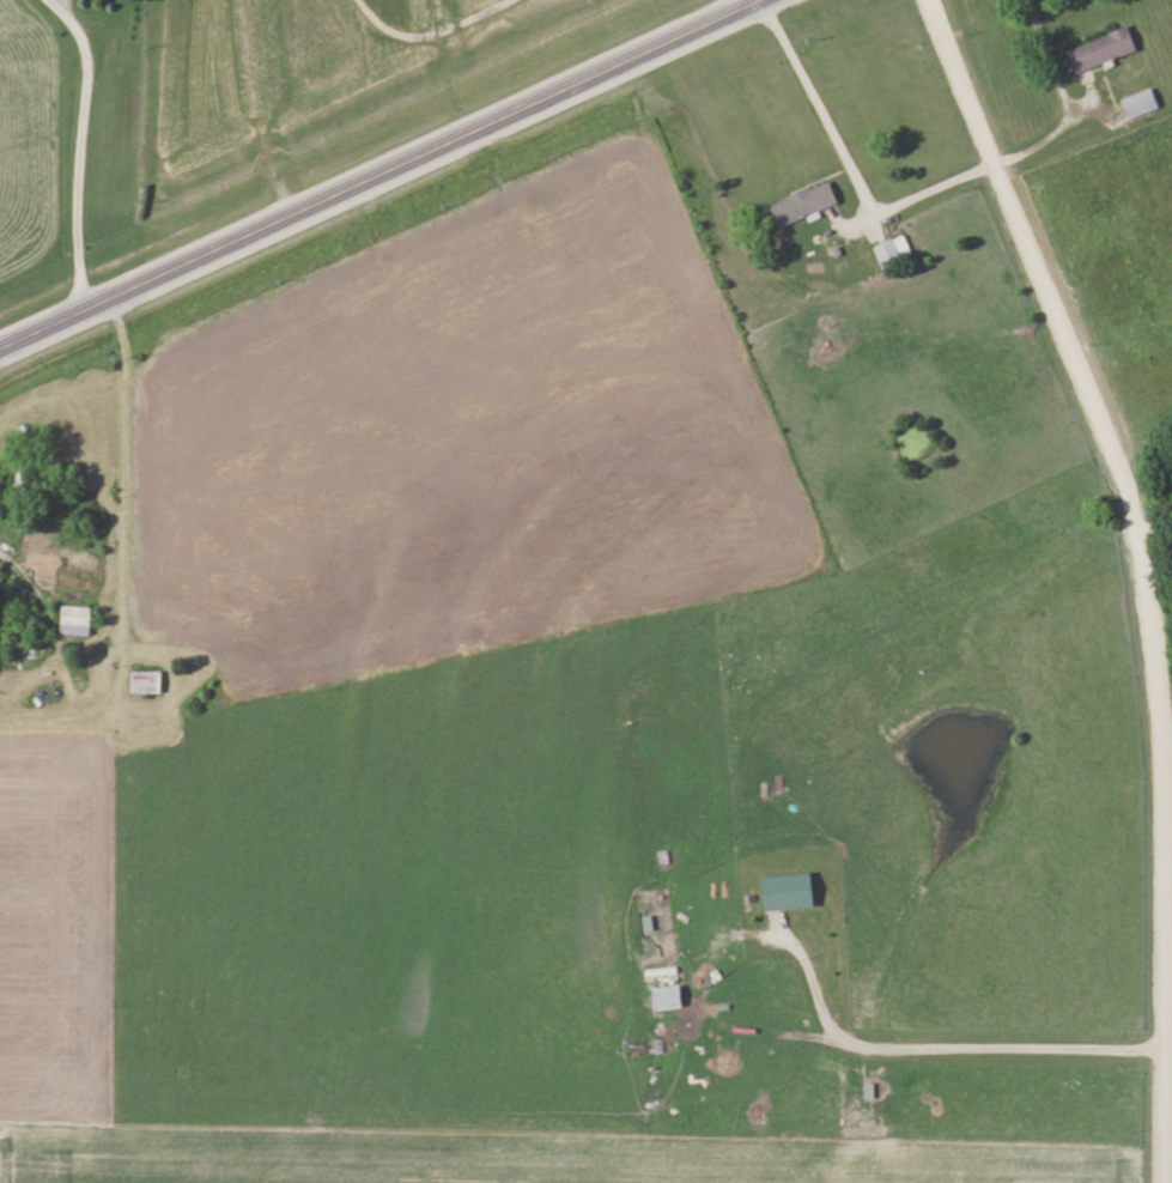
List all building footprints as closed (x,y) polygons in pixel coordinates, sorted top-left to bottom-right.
[(1068,46),(1075,70),(1140,51),(1133,27),(1068,46)] [(1162,104),(1153,85),(1124,100),(1133,118),(1162,104)] [(773,204),(783,227),(842,201),(832,178),(773,204)] [(915,256),(904,234),(875,248),(887,270),(915,256)] [(133,693),(164,693),(164,670),(133,670),(133,693)] [(819,906),(816,871),(765,875),(768,910),(819,906)]
